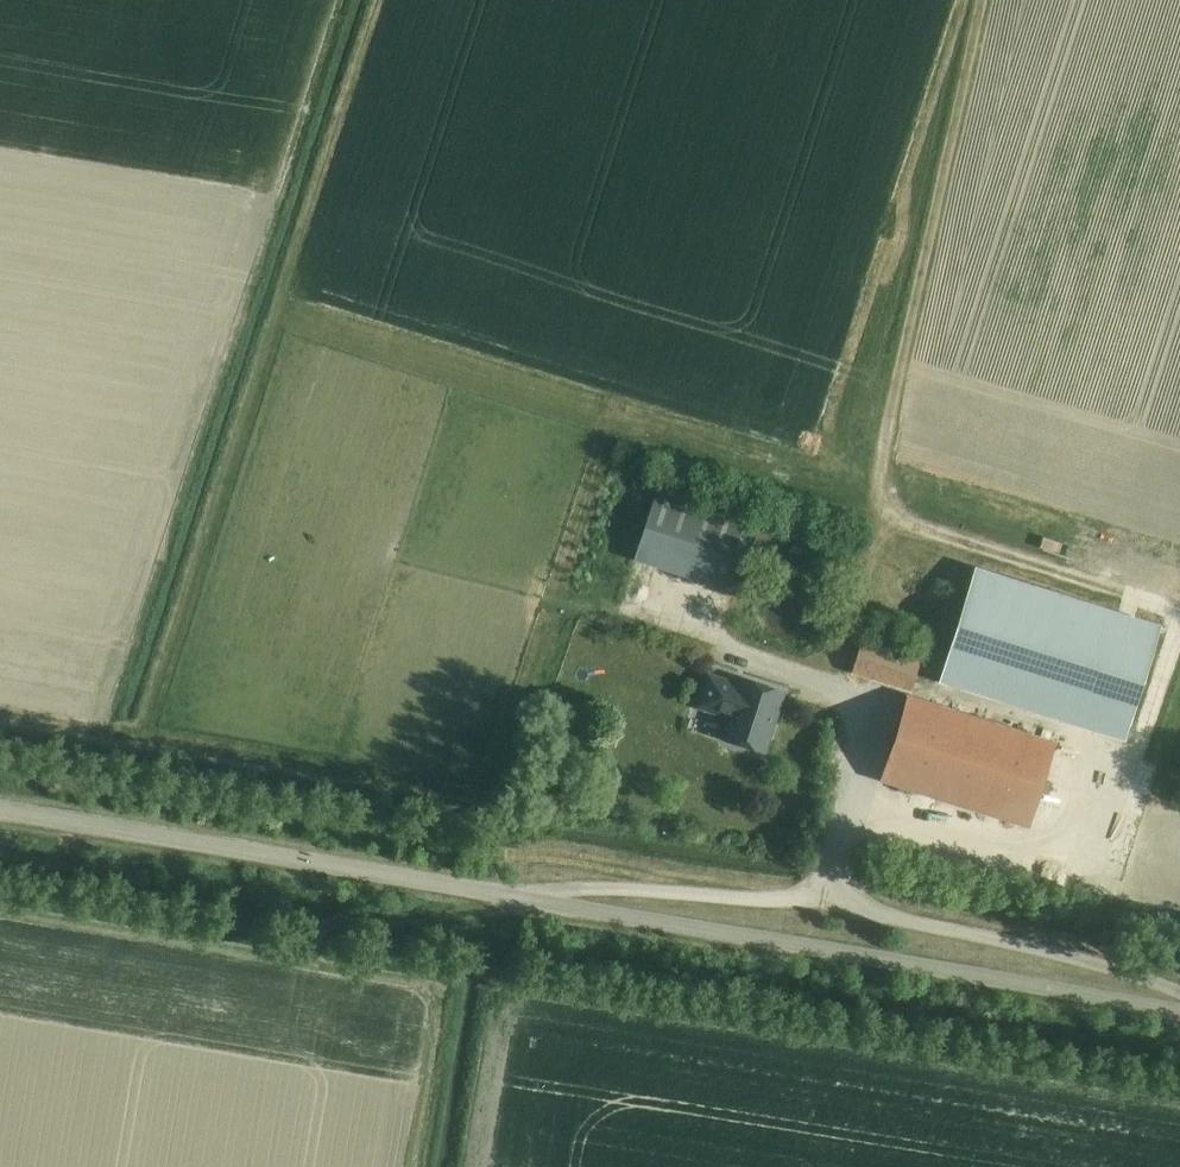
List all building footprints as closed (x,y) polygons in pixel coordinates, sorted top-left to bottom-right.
[(633,561),(735,594),(754,538),(759,522),(761,516),(659,482),(633,561)] [(759,522),(754,538),(769,543),(774,527),(759,522)] [(1124,741),(1160,627),(978,570),(942,684),(1124,741)] [(919,662),(860,644),(851,673),(910,692),(919,662)] [(707,675),(697,708),(722,715),(723,713),(731,716),(724,740),(764,753),(783,693),(742,681),(741,686),(707,675)] [(1053,743),(908,697),(882,781),(1026,827),(1053,743)]
